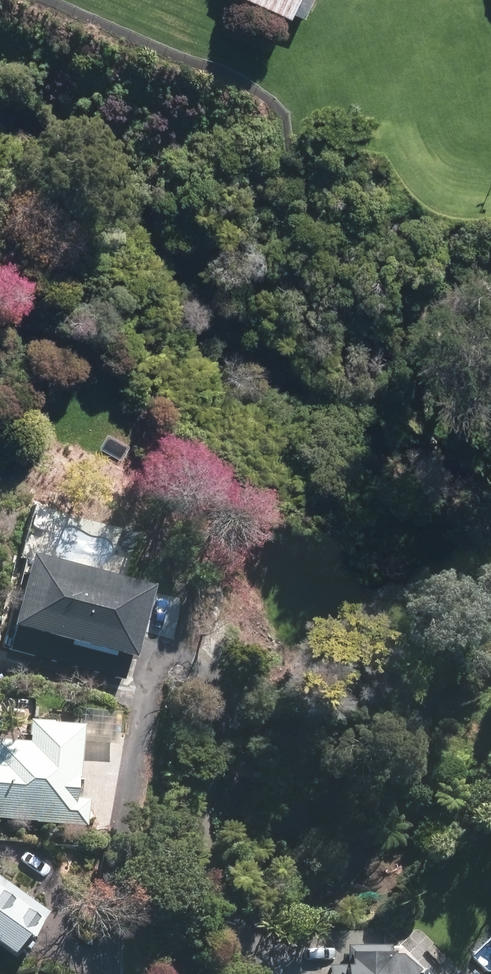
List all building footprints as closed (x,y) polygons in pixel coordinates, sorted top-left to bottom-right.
[(247,1),(241,15),(278,31),(286,13),(303,21),(312,0),(244,0),(247,1)] [(134,660),(154,586),(28,554),(9,627),(13,628),(7,651),(121,681),(127,658),(134,660)] [(87,828),(89,803),(79,802),(85,727),(32,723),(31,744),(0,742),(0,821),(87,828)] [(14,958),(46,915),(0,880),(0,947),(14,958)] [(352,947),(352,953),(343,953),(342,966),(326,966),(326,973),(423,973),(396,946),(352,947)]
